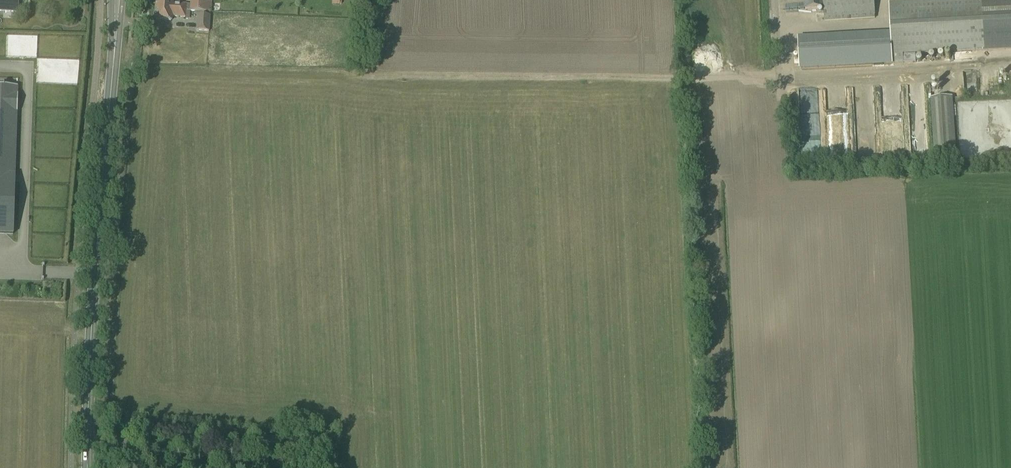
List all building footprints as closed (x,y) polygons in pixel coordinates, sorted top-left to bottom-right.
[(19,13),(19,0),(0,0),(0,11),(19,13)] [(156,9),(186,11),(190,11),(210,13),(211,0),(191,0),(191,5),(172,3),(173,0),(157,0),(156,9)] [(799,38),(800,68),(862,65),(882,64),(898,63),(904,63),(916,62),(916,60),(916,54),(984,50),(984,51),(986,50),(1010,49),(1010,0),(964,0),(889,4),(891,33),(799,38)] [(805,9),(815,9),(824,8),(824,21),(875,18),(874,0),(805,0),(805,9)] [(185,18),(186,11),(156,9),(155,20),(171,21),(171,17),(185,18)] [(197,15),(195,31),(209,32),(210,16),(197,15)] [(978,81),(978,71),(965,71),(964,90),(979,90),(979,81),(978,81)] [(13,234),(15,174),(12,174),(14,112),(17,112),(18,94),(17,94),(18,86),(4,86),(4,85),(0,85),(0,234),(13,234)] [(956,156),(952,97),(931,99),(934,157),(956,156)] [(991,133),(990,125),(980,126),(981,134),(991,133)] [(805,145),(818,145),(818,133),(804,133),(805,145)]
